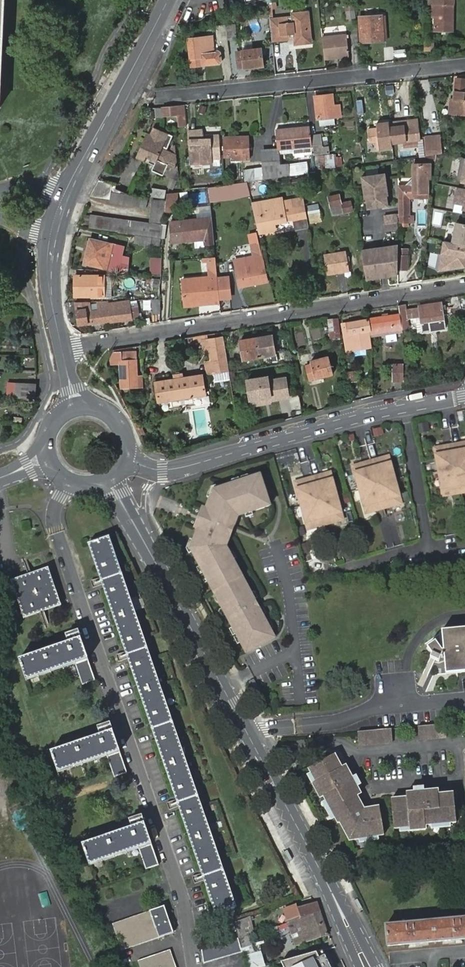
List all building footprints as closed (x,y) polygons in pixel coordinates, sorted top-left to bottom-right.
[(432,13),(435,14),(435,16),(435,30),(453,30),(454,0),(429,0),(429,4),(432,4),(432,13)] [(356,19),(354,3),(345,4),(346,20),(356,19)] [(276,19),(272,19),(274,39),(295,37),(295,38),(297,40),(308,39),(310,37),(308,21),(311,21),(310,13),(292,14),(292,18),(276,19)] [(383,15),(359,17),(361,42),(385,41),(383,15)] [(311,21),(308,21),(310,37),(308,39),(297,40),(295,38),(295,43),(313,42),(311,21)] [(228,39),(227,24),(219,25),(220,40),(228,39)] [(236,24),(227,24),(228,39),(237,38),(236,24)] [(262,34),(263,47),(270,46),(269,34),(262,34)] [(322,36),(325,59),(349,56),(347,34),(322,36)] [(189,47),(191,66),(202,66),(202,64),(218,63),(221,61),(220,52),(217,51),(201,53),(200,46),(203,46),(203,40),(200,41),(199,37),(189,38),(190,47),(189,47)] [(432,51),(432,43),(424,43),(424,51),(432,51)] [(236,52),(238,68),(263,65),(261,48),(242,50),(242,51),(236,52)] [(457,114),(464,114),(464,79),(464,78),(456,79),(456,100),(452,100),(452,106),(456,106),(457,114)] [(334,107),(333,95),(314,97),(317,119),(318,119),(319,124),(335,122),(335,119),(342,117),(340,105),(334,107)] [(179,117),(186,117),(185,106),(162,108),(156,108),(157,119),(163,119),(163,116),(178,115),(179,117)] [(156,108),(146,108),(146,112),(144,116),(154,119),(157,119),(156,108)] [(390,127),(389,122),(376,123),(376,129),(367,130),(369,142),(373,141),(374,148),(391,146),(391,143),(421,139),(418,119),(404,120),(405,125),(401,126),(390,127)] [(169,165),(180,169),(175,146),(173,145),(170,152),(162,149),(166,141),(170,143),(173,135),(154,127),(151,134),(153,135),(149,143),(143,141),(137,158),(155,166),(153,171),(164,175),(169,165)] [(310,127),(307,128),(275,130),(277,149),(294,148),(295,153),(295,158),(304,157),(303,155),(313,154),(311,135),(310,127)] [(153,135),(151,134),(147,132),(143,141),(149,143),(153,135)] [(313,154),(313,155),(323,154),(321,138),(321,134),(311,135),(313,154)] [(425,147),(427,158),(445,156),(443,136),(427,137),(428,147),(425,147)] [(321,138),(323,154),(330,153),(328,137),(321,138)] [(222,139),(223,158),(232,157),(232,161),(250,160),(248,138),(222,139)] [(190,149),(190,157),(198,157),(198,162),(211,162),(211,159),(219,159),(219,139),(202,139),(202,151),(199,151),(199,149),(190,149)] [(261,152),(262,159),(263,178),(287,175),(286,166),(285,164),(278,165),(277,155),(277,151),(261,152)] [(461,157),(456,180),(464,181),(464,159),(461,157)] [(432,159),(418,159),(418,164),(412,164),(413,179),(405,187),(400,186),(399,222),(414,223),(413,216),(410,215),(410,198),(428,200),(429,180),(432,180),(432,159)] [(308,163),(286,166),(287,175),(287,176),(310,173),(308,163)] [(263,178),(262,167),(244,169),(245,181),(263,179),(263,178)] [(386,173),(362,176),(365,199),(366,199),(368,210),(389,207),(388,196),(389,196),(386,173)] [(98,179),(95,187),(113,190),(113,191),(129,194),(116,189),(117,183),(98,179)] [(248,182),(207,190),(209,203),(250,196),(248,182)] [(149,198),(144,197),(129,194),(113,191),(113,190),(95,187),(90,196),(110,200),(110,204),(147,209),(149,198)] [(152,188),(151,197),(165,199),(166,190),(152,188)] [(457,188),(455,202),(464,204),(463,209),(464,209),(464,190),(457,188)] [(176,212),(178,192),(166,196),(165,211),(176,212)] [(333,215),(353,212),(352,203),(342,205),(340,194),(330,196),(333,215)] [(271,231),(270,224),(275,223),(288,220),(284,197),(254,203),(261,233),(271,231)] [(162,238),(165,224),(162,225),(165,202),(152,200),(149,223),(90,215),(88,228),(162,238)] [(307,217),(305,205),(291,207),(293,219),(307,217)] [(319,208),(308,210),(311,225),(323,222),(319,208)] [(385,232),(399,230),(399,222),(398,222),(398,214),(384,216),(384,224),(385,223),(385,232)] [(215,243),(213,217),(182,220),(182,223),(174,223),(173,226),(174,235),(177,237),(182,237),(183,241),(204,240),(205,244),(215,243)] [(456,223),(453,241),(464,243),(464,225),(456,223)] [(269,282),(258,232),(248,234),(250,246),(253,257),(235,260),(240,288),(269,282)] [(151,246),(152,238),(135,236),(134,244),(151,246)] [(89,238),(83,262),(108,268),(114,244),(89,238)] [(160,239),(153,238),(152,246),(159,247),(160,239)] [(443,240),(438,272),(464,264),(464,243),(453,241),(443,240)] [(399,250),(399,244),(383,247),(388,277),(398,276),(398,271),(399,250)] [(388,277),(383,247),(380,247),(376,248),(380,279),(384,278),(388,277)] [(380,279),(376,248),(363,250),(367,281),(380,279)] [(408,249),(399,250),(398,271),(408,270),(408,249)] [(325,255),(327,273),(349,270),(346,253),(325,255)] [(217,274),(215,254),(207,255),(207,263),(209,275),(212,275),(212,277),(183,280),(185,303),(202,302),(203,305),(220,304),(220,300),(217,274)] [(150,258),(149,276),(162,276),(162,258),(150,258)] [(79,276),(79,297),(103,297),(111,297),(111,277),(103,276),(79,276)] [(160,288),(160,280),(152,279),(151,286),(160,288)] [(230,299),(228,279),(218,280),(220,300),(230,299)] [(160,314),(161,299),(152,299),(152,314),(160,314)] [(138,317),(137,303),(132,303),(133,307),(129,307),(129,301),(108,304),(109,309),(98,310),(98,309),(87,310),(88,318),(89,318),(89,322),(110,320),(110,321),(138,317)] [(405,305),(398,306),(399,314),(400,320),(401,330),(410,329),(408,319),(420,317),(423,332),(445,330),(441,302),(418,306),(418,308),(406,309),(405,305)] [(369,331),(370,335),(401,330),(400,320),(399,314),(367,319),(368,320),(369,331)] [(338,318),(327,319),(329,339),(340,338),(338,318)] [(369,331),(368,320),(342,324),(346,352),(370,347),(367,332),(369,331)] [(401,330),(370,335),(370,338),(381,337),(381,339),(385,338),(386,343),(397,341),(396,334),(402,333),(401,330)] [(210,360),(213,373),(212,373),(213,383),(230,380),(223,337),(207,339),(206,335),(192,337),(193,343),(201,341),(203,350),(208,349),(210,360)] [(271,336),(237,341),(241,361),(274,356),(271,336)] [(234,340),(228,341),(230,355),(237,354),(234,340)] [(136,376),(135,351),(111,352),(108,357),(108,364),(119,363),(121,388),(143,387),(142,376),(136,376)] [(305,366),(308,380),(333,374),(329,357),(310,362),(311,365),(305,366)] [(213,373),(210,360),(204,362),(206,374),(212,373),(213,373)] [(393,380),(404,380),(403,364),(393,365),(393,380)] [(154,382),(158,403),(205,395),(201,374),(182,377),(181,374),(173,375),(173,379),(154,382)] [(246,379),(249,401),(270,398),(271,402),(288,399),(285,378),(267,381),(266,376),(246,379)] [(36,398),(36,383),(6,382),(6,397),(36,398)] [(270,398),(249,401),(250,408),(271,405),(271,402),(270,398)] [(430,422),(419,423),(420,433),(430,432),(430,422)] [(442,496),(464,492),(464,443),(433,449),(442,496)] [(400,504),(387,456),(353,466),(365,514),(400,504)] [(344,521),(330,473),(295,484),(308,530),(344,521)] [(228,534),(232,525),(235,517),(240,516),(271,505),(260,476),(215,490),(207,510),(203,509),(195,528),(199,530),(191,549),(247,652),(276,637),(227,547),(224,542),(228,534)] [(128,658),(176,799),(178,807),(201,873),(204,880),(215,914),(236,907),(109,537),(89,544),(100,579),(103,584),(125,652),(128,658)] [(15,582),(26,614),(56,604),(45,572),(15,582)] [(93,588),(103,584),(100,579),(91,582),(93,588)] [(66,634),(68,642),(81,638),(78,630),(66,634)] [(447,634),(448,651),(446,651),(444,647),(440,642),(432,648),(436,654),(434,659),(443,662),(445,659),(446,659),(448,657),(446,657),(447,655),(448,655),(450,672),(464,670),(464,633),(447,634)] [(68,642),(69,646),(70,648),(83,644),(81,638),(68,642)] [(70,648),(69,646),(21,662),(26,680),(75,664),(82,685),(94,681),(83,644),(70,648)] [(118,661),(128,658),(125,652),(116,655),(118,661)] [(271,702),(263,706),(268,714),(276,710),(271,702)] [(97,727),(100,735),(113,730),(110,723),(97,727)] [(446,738),(444,724),(418,727),(419,740),(446,738)] [(391,729),(357,732),(359,745),(393,742),(391,729)] [(100,735),(101,738),(103,741),(115,737),(113,730),(100,735)] [(103,741),(101,738),(52,755),(58,773),(108,756),(114,777),(127,772),(115,737),(103,741)] [(371,808),(363,794),(355,781),(360,779),(353,765),(348,767),(341,754),(340,753),(315,767),(322,780),(319,782),(326,797),(329,795),(344,822),(346,820),(355,839),(390,834),(386,806),(371,808)] [(355,781),(363,794),(367,792),(360,779),(355,781)] [(429,796),(413,797),(398,799),(400,828),(415,826),(416,830),(432,828),(431,825),(462,822),(459,792),(444,794),(444,790),(428,791),(429,796)] [(178,807),(176,799),(167,803),(169,810),(178,807)] [(129,820),(132,827),(144,823),(141,815),(129,820)] [(132,827),(133,831),(134,833),(146,829),(144,823),(132,827)] [(134,833),(133,831),(84,847),(90,865),(139,848),(146,869),(158,865),(146,829),(134,833)] [(293,858),(288,850),(285,852),(290,860),(293,858)] [(195,883),(204,880),(201,873),(192,876),(195,883)] [(39,893),(41,907),(50,906),(48,892),(39,893)] [(355,901),(360,909),(363,907),(359,899),(355,901)] [(286,923),(319,912),(316,903),(284,913),(285,917),(281,919),(282,924),(286,923)] [(113,924),(122,949),(172,932),(164,906),(113,924)] [(324,925),(319,912),(286,923),(290,935),(305,931),(324,925)] [(238,938),(238,939),(252,934),(254,934),(249,917),(233,923),(236,932),(238,938)] [(386,925),(387,946),(464,939),(464,918),(386,925)] [(227,934),(236,932),(233,923),(233,921),(224,924),(227,934)] [(305,931),(290,935),(293,946),(327,935),(324,925),(305,931)] [(241,951),(243,958),(245,957),(261,952),(260,948),(256,949),(252,934),(238,939),(241,951)] [(204,962),(241,951),(238,939),(238,938),(201,949),(204,962)] [(170,950),(138,960),(140,966),(175,966),(170,950)] [(281,962),(283,966),(330,966),(322,950),(281,962)] [(266,966),(261,952),(245,957),(249,966),(263,966),(266,966)]
